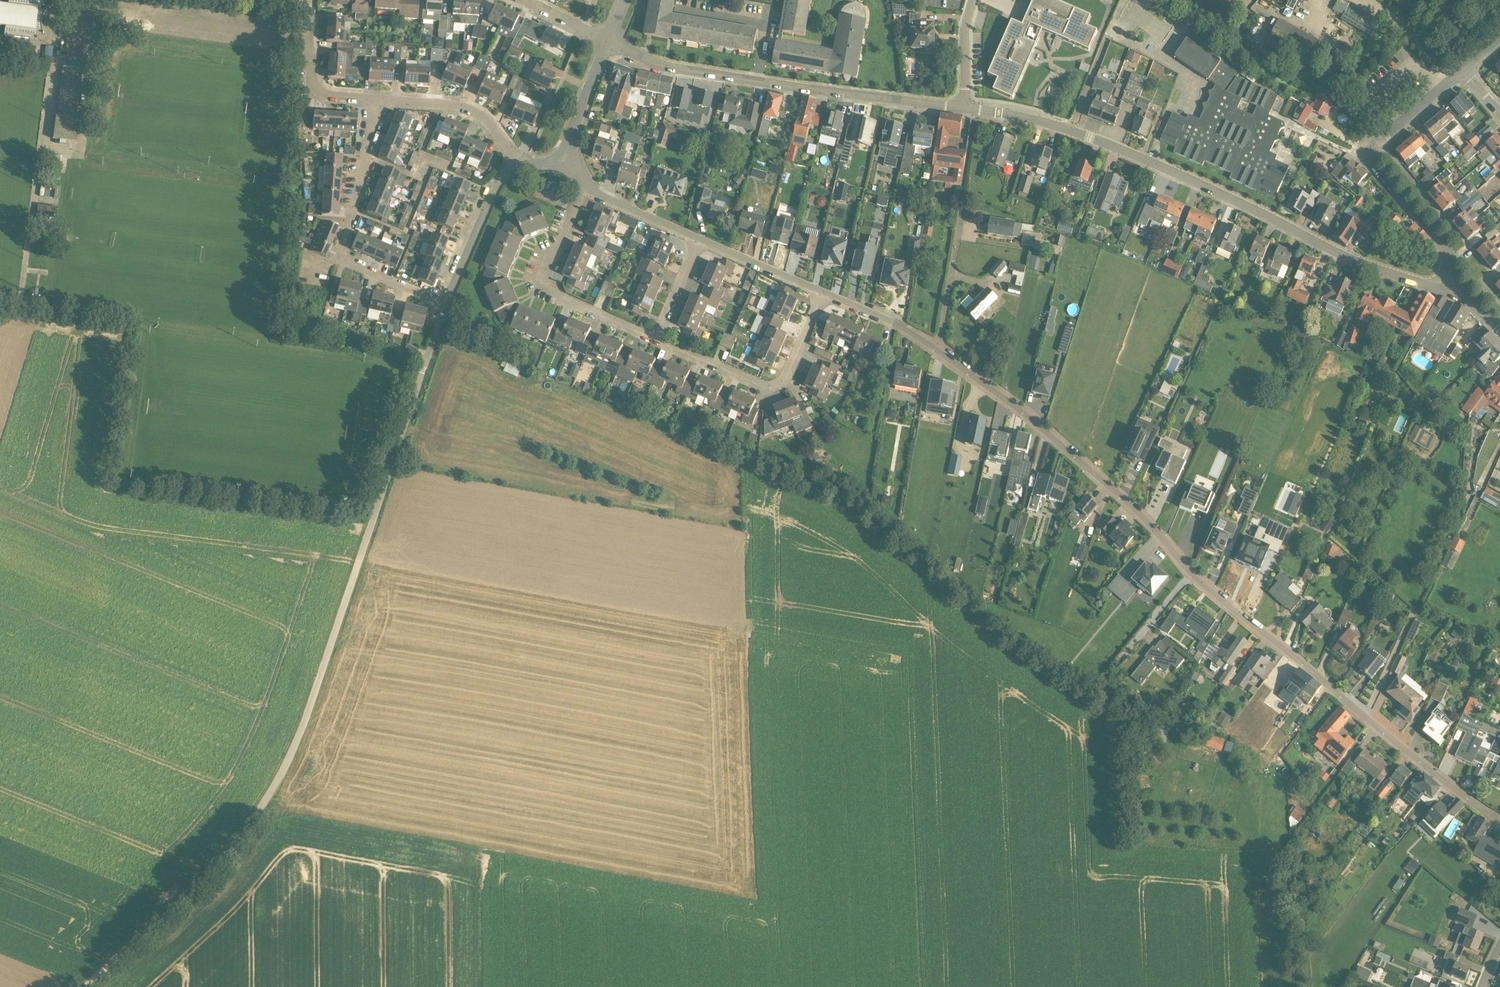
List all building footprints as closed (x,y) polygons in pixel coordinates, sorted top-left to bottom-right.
[(43,19),(44,16),(44,15),(45,14),(45,12),(46,12),(47,9),(45,11),(41,10),(42,1),(37,0),(9,0),(8,6),(1,5),(1,3),(0,3),(0,7),(0,26),(6,27),(4,36),(37,40),(38,31),(42,31),(43,34),(44,33),(43,31),(43,28),(42,27),(42,26),(42,25),(42,23),(41,23),(42,19),(43,19)] [(355,14),(368,15),(369,3),(363,2),(363,0),(330,0),(330,4),(353,5),(352,14),(355,14)] [(418,20),(419,2),(418,8),(408,7),(408,0),(375,0),(375,10),(399,11),(399,18),(418,20)] [(440,17),(441,0),(427,0),(427,12),(423,11),(422,21),(439,22),(438,38),(446,39),(446,34),(447,20),(447,17),(440,17)] [(466,17),(467,0),(454,0),(452,16),(466,17)] [(466,17),(479,17),(480,0),(467,0),(466,17)] [(668,25),(672,0),(651,0),(650,4),(652,4),(651,11),(649,11),(645,35),(668,39),(668,38),(673,39),(673,40),(674,40),(674,39),(681,40),(681,42),(687,43),(687,41),(694,42),(694,44),(700,45),(700,43),(707,44),(707,46),(713,47),(714,46),(720,47),(720,48),(727,49),(727,48),(734,49),(733,51),(740,52),(740,50),(747,51),(747,53),(753,54),(757,34),(676,20),(675,26),(668,25)] [(811,0),(789,0),(783,33),(805,36),(811,0)] [(1022,26),(1012,21),(988,75),(998,80),(993,91),(1013,99),(1043,31),(1089,51),(1097,32),(1086,27),(1091,17),(1052,0),(1034,0),(1022,26)] [(1224,19),(1233,9),(1223,0),(1203,0),(1224,19)] [(1286,8),(1292,11),(1298,0),(1290,0),(1286,8)] [(1349,3),(1343,0),(1338,0),(1333,10),(1343,15),(1349,3)] [(841,18),(840,18),(834,54),(830,74),(830,75),(832,75),(833,75),(845,77),(850,78),(856,79),(859,62),(860,57),(862,45),(863,40),(865,29),(866,23),(867,20),(867,18),(867,16),(866,14),(866,13),(865,11),(863,9),(861,7),(859,6),(857,5),(855,5),(852,5),(850,5),(848,6),(846,8),(844,9),(843,11),(842,13),(841,15),(841,18)] [(907,16),(907,7),(892,5),(894,16),(907,16)] [(487,22),(499,28),(507,12),(495,6),(487,22)] [(507,12),(499,28),(511,33),(519,17),(507,12)] [(1371,38),(1376,31),(1353,17),(1345,12),(1341,19),(1371,38)] [(910,24),(913,24),(913,32),(913,50),(922,50),(922,54),(934,55),(934,49),(936,47),(936,43),(934,41),(934,32),(933,32),(933,24),(921,23),(921,16),(910,15),(910,24)] [(344,31),(345,19),(328,18),(327,30),(344,31)] [(454,21),(447,20),(446,34),(453,34),(454,21)] [(1279,20),(1277,25),(1268,42),(1273,45),(1275,42),(1302,57),(1312,38),(1279,20)] [(1435,24),(1442,34),(1446,31),(1439,21),(1435,24)] [(521,26),(518,32),(541,44),(542,41),(543,42),(557,48),(562,37),(549,31),(548,30),(549,28),(550,28),(540,22),(540,23),(541,23),(539,26),(538,26),(531,22),(526,31),(521,28),(522,26),(521,26)] [(471,38),(473,38),(478,39),(481,27),(474,25),(471,38)] [(481,27),(478,39),(475,52),(481,54),(484,41),(487,28),(481,27)] [(343,44),(350,44),(350,32),(344,31),(327,30),(326,43),(343,44)] [(1270,153),(1275,143),(1280,141),(1278,136),(1281,130),(1285,128),(1283,123),(1269,116),(1278,97),(1236,79),(1240,73),(1222,61),(1225,57),(1193,35),(1189,41),(1187,40),(1175,58),(1216,86),(1213,91),(1209,92),(1210,97),(1207,104),(1203,105),(1204,110),(1200,120),(1189,115),(1187,120),(1173,113),(1160,141),(1176,149),(1174,153),(1202,167),(1205,162),(1232,175),(1230,179),(1274,200),(1289,168),(1275,161),(1277,157),(1270,153)] [(508,53),(511,46),(516,36),(514,40),(507,37),(501,49),(502,49),(508,53)] [(1312,38),(1302,57),(1313,63),(1323,44),(1312,38)] [(1337,46),(1326,40),(1324,44),(1334,50),(1337,46)] [(834,54),(778,44),(777,44),(773,65),(782,67),(782,64),(788,65),(787,68),(796,69),(796,66),(802,67),(801,70),(810,71),(810,69),(816,70),(816,72),(824,74),(825,71),(830,72),(830,75),(830,74),(834,54)] [(517,49),(511,46),(508,53),(519,58),(522,51),(517,49)] [(508,53),(502,49),(499,54),(506,57),(508,53)] [(454,61),(460,64),(465,55),(459,52),(454,61)] [(1137,64),(1140,56),(1129,52),(1126,60),(1137,64)] [(352,68),(353,56),(330,55),(329,67),(345,68),(352,68)] [(475,67),(481,70),(486,58),(480,56),(475,67)] [(486,58),(481,70),(487,72),(491,60),(486,58)] [(552,66),(537,59),(534,66),(536,68),(530,81),(548,90),(554,76),(548,73),(552,66)] [(381,83),(382,60),(370,60),(369,82),(381,83)] [(394,61),(382,60),(381,83),(393,84),(394,61)] [(459,70),(448,66),(441,81),(453,86),(459,70),(462,64),(459,70)] [(462,64),(459,70),(453,86),(464,90),(471,75),(473,69),(462,64)] [(623,118),(627,107),(626,107),(633,83),(634,83),(637,74),(616,66),(611,84),(620,87),(618,91),(617,90),(609,112),(622,117),(623,118)] [(363,82),(364,69),(358,69),(352,68),(345,68),(329,67),(328,79),(344,80),(345,75),(357,76),(357,81),(363,82)] [(417,85),(418,69),(406,68),(404,85),(417,85)] [(77,143),(80,118),(76,118),(82,72),(63,69),(54,140),(77,143)] [(430,70),(418,69),(417,85),(429,86),(430,70)] [(498,78),(487,73),(484,81),(477,96),(489,101),(495,86),(498,78)] [(639,106),(644,107),(651,76),(639,74),(636,90),(642,91),(640,104),(639,106)] [(514,91),(519,80),(514,75),(508,89),(514,91)] [(1136,108),(1139,99),(1147,80),(1132,75),(1122,102),(1136,108)] [(650,108),(653,93),(659,94),(662,79),(651,76),(644,107),(650,108)] [(671,97),(674,81),(662,79),(659,94),(656,107),(662,108),(664,95),(671,97)] [(1111,96),(1115,87),(1102,82),(1096,79),(1093,88),(1105,93),(1103,98),(1097,96),(1095,103),(1093,102),(1090,109),(1092,110),(1089,117),(1101,122),(1107,107),(1108,105),(1111,96)] [(519,80),(514,91),(512,97),(518,99),(521,94),(525,96),(529,88),(519,80)] [(1116,83),(1115,87),(1111,96),(1118,99),(1120,92),(1122,86),(1116,83)] [(506,90),(495,86),(489,101),(500,106),(506,90)] [(673,109),(695,114),(704,116),(705,109),(710,110),(714,95),(700,92),(699,98),(691,96),(692,92),(678,89),(673,109)] [(1329,94),(1335,104),(1339,99),(1332,92),(1329,94)] [(547,95),(542,107),(548,110),(553,98),(547,95)] [(768,139),(773,122),(774,121),(777,121),(781,108),(783,99),(769,96),(764,117),(759,137),(768,139)] [(1467,113),(1471,117),(1477,112),(1463,96),(1451,105),(1462,118),(1467,113)] [(805,146),(810,126),(818,128),(821,116),(813,114),(817,100),(804,97),(798,121),(797,121),(791,142),(799,144),(805,146)] [(1302,104),(1302,105),(1292,120),(1293,120),(1303,126),(1303,127),(1315,133),(1318,128),(1306,122),(1313,111),(1325,118),(1333,104),(1321,97),(1316,105),(1310,101),(1306,101),(1304,105),(1302,104)] [(747,117),(740,116),(741,111),(738,110),(740,101),(727,98),(724,114),(730,115),(728,125),(755,132),(761,106),(750,103),(747,117)] [(1144,138),(1145,138),(1151,124),(1144,121),(1150,104),(1139,99),(1136,108),(1142,110),(1138,119),(1137,118),(1134,125),(1136,126),(1133,134),(1139,136),(1140,137),(1142,138),(1144,138)] [(1344,103),(1339,99),(1335,104),(1332,107),(1337,111),(1344,103)] [(1276,101),(1272,110),(1278,113),(1283,104),(1276,101)] [(510,118),(522,123),(528,107),(517,102),(510,118)] [(1108,105),(1107,107),(1101,122),(1114,127),(1120,112),(1113,109),(1113,107),(1108,105)] [(528,107),(522,123),(533,127),(540,112),(528,107)] [(627,107),(623,118),(630,120),(634,110),(627,107)] [(1434,120),(1443,131),(1449,138),(1450,137),(1448,135),(1458,127),(1445,111),(1434,120)] [(323,138),(325,112),(325,114),(314,113),(313,130),(318,131),(318,137),(323,138)] [(335,132),(336,114),(325,114),(325,113),(325,112),(323,138),(327,138),(327,131),(335,132)] [(831,113),(827,128),(835,130),(833,139),(839,141),(841,133),(842,133),(844,126),(842,125),(844,117),(831,113)] [(336,114),(335,132),(340,132),(339,139),(345,140),(346,115),(336,114)] [(349,140),(349,133),(356,133),(358,116),(347,115),(347,114),(346,115),(345,140),(349,140)] [(397,114),(392,125),(412,133),(417,122),(397,114)] [(953,178),(938,176),(931,175),(930,182),(962,186),(964,170),(966,154),(945,151),(947,136),(960,138),(963,118),(941,115),(933,165),(940,166),(954,169),(953,178)] [(439,136),(450,141),(457,124),(446,120),(439,136)] [(873,126),(873,124),(865,122),(856,120),(855,126),(850,125),(846,140),(870,145),(873,133),(871,132),(873,126)] [(1438,145),(1439,146),(1435,149),(1443,159),(1444,158),(1449,154),(1445,149),(1441,145),(1449,138),(1443,131),(1434,120),(1424,129),(1438,145)] [(897,157),(903,158),(905,148),(899,146),(903,127),(893,124),(893,123),(892,124),(887,123),(884,133),(883,134),(884,134),(884,136),(883,136),(883,137),(884,137),(883,139),(881,138),(879,148),(880,149),(887,150),(886,158),(884,166),(896,169),(898,160),(896,160),(897,157)] [(468,129),(457,124),(450,141),(462,146),(465,138),(468,129)] [(606,134),(608,128),(596,124),(594,130),(606,134)] [(661,131),(670,134),(672,127),(663,124),(661,131)] [(387,136),(403,143),(407,144),(412,133),(392,125),(387,136)] [(1488,126),(1477,136),(1481,141),(1492,131),(1488,126)] [(916,127),(915,135),(908,134),(905,148),(903,158),(900,174),(903,174),(910,175),(911,175),(914,155),(930,156),(934,130),(916,127)] [(657,141),(660,132),(650,129),(647,138),(657,141)] [(1465,138),(1467,141),(1465,142),(1468,146),(1462,152),(1464,155),(1478,143),(1470,134),(1465,138)] [(1406,144),(1415,154),(1421,149),(1426,154),(1430,151),(1416,135),(1406,144)] [(387,136),(383,148),(398,154),(403,143),(387,136)] [(1476,152),(1477,154),(1479,156),(1484,162),(1488,159),(1499,149),(1499,141),(1496,136),(1476,152)] [(1004,167),(1005,161),(1017,165),(1020,157),(1008,153),(1013,140),(1004,137),(1004,138),(998,137),(993,153),(991,152),(988,163),(999,167),(999,165),(1004,167)] [(465,138),(462,146),(459,154),(469,158),(476,143),(465,138)] [(592,158),(602,161),(608,142),(598,139),(592,158)] [(615,170),(619,158),(621,152),(616,150),(617,145),(608,142),(602,161),(608,163),(606,167),(615,170)] [(794,162),(799,144),(791,142),(787,160),(794,162)] [(313,145),(317,152),(322,150),(318,143),(313,145)] [(480,163),(478,167),(486,170),(493,155),(485,152),(487,147),(476,143),(469,158),(480,163)] [(1408,159),(1415,154),(1406,144),(1396,153),(1409,168),(1413,165),(1408,159)] [(844,146),(837,145),(834,161),(840,162),(844,146)] [(383,148),(378,159),(394,165),(398,154),(383,148)] [(1477,154),(1476,152),(1473,148),(1462,157),(1467,162),(1477,154)] [(1044,177),(1045,172),(1046,172),(1051,156),(1045,154),(1046,151),(1038,149),(1032,167),(1038,169),(1036,174),(1044,177)] [(1488,159),(1492,165),(1491,166),(1495,170),(1499,165),(1499,149),(1488,159)] [(414,151),(410,160),(414,162),(418,153),(414,151)] [(621,152),(619,158),(615,170),(621,172),(617,184),(626,187),(634,162),(625,159),(627,154),(621,152)] [(843,155),(841,163),(849,164),(851,157),(843,155)] [(62,159),(63,157),(50,156),(49,171),(61,173),(62,159)] [(342,169),(343,157),(325,156),(324,168),(342,169)] [(649,167),(643,165),(634,162),(626,187),(636,190),(640,178),(645,179),(649,167)] [(1080,162),(1075,175),(1073,174),(1070,185),(1091,192),(1094,181),(1089,180),(1093,167),(1080,162)] [(1346,175),(1358,186),(1367,175),(1352,162),(1345,170),(1340,165),(1332,174),(1340,181),(1346,175)] [(342,169),(324,168),(324,180),(341,182),(342,169)] [(401,175),(401,174),(385,168),(381,179),(396,186),(401,175)] [(758,178),(760,171),(753,169),(751,176),(758,178)] [(1436,179),(1428,170),(1423,174),(1426,178),(1420,182),(1425,188),(1436,179)] [(1436,204),(1454,188),(1450,183),(1451,181),(1449,178),(1451,176),(1446,170),(1436,179),(1440,185),(1428,195),(1436,204)] [(681,197),(687,179),(658,171),(651,195),(661,198),(663,192),(681,197)] [(1487,183),(1477,191),(1478,192),(1483,198),(1487,194),(1499,183),(1499,176),(1498,174),(1495,176),(1487,183)] [(1111,205),(1119,208),(1128,185),(1121,182),(1121,181),(1123,181),(1117,179),(1118,178),(1115,177),(1115,178),(1107,175),(1094,209),(1108,214),(1111,205)] [(739,186),(745,181),(740,176),(734,181),(739,186)] [(1033,180),(1024,177),(1019,193),(1028,196),(1033,180)] [(1471,198),(1478,192),(1477,191),(1466,178),(1463,180),(1466,184),(1464,186),(1469,191),(1465,194),(1469,200),(1471,198)] [(396,186),(381,179),(376,191),(391,197),(397,200),(402,188),(396,186)] [(341,182),(324,180),(323,192),(340,194),(341,182)] [(456,180),(451,191),(466,197),(471,186),(456,180)] [(411,192),(413,193),(418,195),(421,187),(417,185),(414,184),(411,192)] [(841,188),(838,201),(837,201),(837,202),(845,204),(846,203),(845,203),(848,190),(841,188)] [(1462,197),(1454,188),(1436,204),(1443,213),(1462,197)] [(729,207),(713,202),(716,194),(704,190),(698,207),(711,211),(708,218),(724,223),(729,207)] [(1301,214),(1307,204),(1313,208),(1319,196),(1306,190),(1303,196),(1295,191),(1287,207),(1301,214)] [(376,191),(371,202),(387,208),(391,197),(376,191)] [(446,202),(461,209),(466,197),(451,191),(446,202)] [(340,194),(323,192),(322,205),(339,206),(340,194)] [(1360,196),(1353,204),(1358,208),(1365,199),(1360,196)] [(879,197),(877,205),(887,208),(889,199),(879,197)] [(1160,197),(1151,216),(1156,218),(1164,221),(1172,202),(1160,197)] [(1328,228),(1336,214),(1329,210),(1333,203),(1321,197),(1315,207),(1320,210),(1315,221),(1328,228)] [(1469,200),(1464,204),(1469,209),(1471,208),(1476,203),(1471,198),(1469,200)] [(393,211),(387,208),(371,202),(367,213),(382,219),(381,221),(388,224),(393,211)] [(442,214),(457,220),(461,209),(446,202),(442,214)] [(1164,221),(1171,225),(1176,227),(1184,207),(1172,202),(1164,221)] [(37,217),(56,219),(58,208),(38,205),(37,217)] [(339,206),(322,205),(321,217),(338,218),(339,206)] [(539,206),(527,211),(537,234),(549,229),(539,206)] [(1474,212),(1471,208),(1469,209),(1452,223),(1460,232),(1478,217),(1474,212)] [(516,218),(506,222),(523,239),(537,234),(527,211),(516,216),(516,218)] [(1196,235),(1199,228),(1204,216),(1192,211),(1184,230),(1196,235)] [(619,217),(610,212),(607,218),(593,212),(591,217),(593,217),(590,224),(607,231),(608,231),(615,234),(617,228),(616,224),(619,217)] [(765,224),(766,218),(744,212),(741,220),(742,220),(740,228),(751,231),(750,235),(760,238),(761,234),(762,234),(765,224)] [(457,220),(442,214),(437,225),(452,231),(457,220)] [(1373,225),(1360,217),(1360,216),(1357,214),(1354,219),(1347,215),(1342,222),(1343,223),(1333,238),(1346,247),(1357,231),(1365,237),(1373,225)] [(1486,226),(1483,222),(1486,219),(1482,214),(1478,217),(1460,232),(1468,241),(1486,226)] [(409,217),(404,215),(401,224),(400,223),(398,228),(404,231),(406,224),(409,217)] [(1397,226),(1400,222),(1392,215),(1384,226),(1379,222),(1376,226),(1380,229),(1389,235),(1397,241),(1398,241),(1405,246),(1410,239),(1422,250),(1429,242),(1415,226),(1407,235),(1397,226)] [(1196,235),(1208,241),(1217,221),(1204,216),(1199,228),(1196,235)] [(319,231),(335,238),(339,229),(340,229),(315,218),(313,223),(321,227),(319,231)] [(788,246),(794,224),(776,219),(773,229),(776,230),(772,242),(788,246)] [(1034,227),(1015,224),(991,220),(989,234),(1012,238),(1012,237),(1020,239),(1022,231),(1034,233),(1034,227)] [(523,239),(506,222),(502,233),(500,232),(500,233),(501,233),(499,240),(497,239),(495,244),(496,245),(517,254),(523,239)] [(1075,226),(1062,222),(1059,233),(1072,236),(1075,226)] [(607,231),(590,224),(586,235),(596,239),(593,244),(605,250),(609,240),(604,238),(607,231)] [(798,225),(795,234),(791,251),(799,253),(799,255),(813,259),(819,240),(821,231),(798,225)] [(927,247),(928,237),(932,237),(933,227),(925,226),(922,246),(927,247)] [(1223,234),(1217,248),(1233,255),(1236,247),(1234,247),(1241,232),(1228,226),(1225,234),(1223,234)] [(1102,242),(1105,235),(1088,228),(1085,236),(1102,242)] [(1485,236),(1489,242),(1477,252),(1485,261),(1497,251),(1492,246),(1498,241),(1496,237),(1499,234),(1495,228),(1485,236)] [(1170,248),(1172,245),(1177,232),(1168,229),(1163,240),(1165,242),(1164,246),(1170,248)] [(316,238),(310,236),(309,239),(332,249),(331,248),(335,238),(319,231),(316,238)] [(646,248),(670,258),(674,247),(664,243),(666,237),(670,239),(655,232),(650,242),(649,241),(646,248)] [(398,233),(397,237),(402,239),(401,243),(406,245),(409,237),(398,233)] [(830,234),(823,264),(824,264),(824,266),(832,268),(832,266),(841,268),(848,239),(830,234)] [(363,255),(369,239),(358,235),(352,250),(363,255)] [(448,241),(434,235),(429,246),(444,252),(448,241)] [(1023,236),(1022,245),(1035,247),(1036,238),(1023,236)] [(1066,238),(1058,236),(1055,246),(1064,248),(1066,238)] [(917,262),(921,240),(910,238),(907,260),(917,262)] [(332,249),(309,239),(307,244),(313,246),(310,252),(326,259),(330,249),(332,249)] [(380,244),(369,239),(363,255),(374,259),(380,244)] [(1260,267),(1270,245),(1258,239),(1250,255),(1258,258),(1255,265),(1260,267)] [(392,249),(380,244),(374,259),(385,264),(392,249)] [(605,250),(593,244),(591,250),(577,244),(572,255),(589,262),(591,256),(601,260),(605,250)] [(852,275),(862,277),(863,275),(871,277),(878,248),(868,245),(868,246),(860,244),(858,253),(857,253),(852,275)] [(496,245),(494,251),(492,251),(490,256),(492,257),(513,265),(517,254),(496,245)] [(429,246),(424,257),(439,263),(444,252),(429,246)] [(616,254),(622,256),(625,250),(621,248),(618,249),(616,254)] [(643,254),(645,255),(641,265),(653,270),(655,265),(665,269),(670,258),(646,248),(643,254)] [(1274,262),(1273,263),(1269,261),(1265,269),(1270,271),(1268,274),(1277,278),(1280,272),(1283,266),(1287,268),(1293,254),(1279,248),(1273,262),(1274,262)] [(403,253),(392,249),(385,264),(396,269),(403,253)] [(1208,253),(1201,250),(1195,261),(1202,264),(1208,253)] [(1492,270),(1499,264),(1499,255),(1497,251),(1485,261),(1492,270)] [(568,265),(584,272),(590,275),(592,269),(587,266),(589,262),(572,255),(568,265)] [(443,264),(439,263),(424,257),(427,258),(423,269),(438,276),(443,264)] [(487,268),(483,279),(507,278),(513,265),(492,257),(489,263),(487,263),(485,267),(487,268)] [(1041,259),(1031,257),(1028,271),(1038,273),(1041,259)] [(1306,276),(1310,278),(1317,263),(1305,257),(1287,297),(1305,305),(1310,296),(1299,291),(1306,276)] [(725,275),(731,278),(735,267),(720,260),(720,261),(723,262),(721,267),(711,263),(706,274),(723,281),(725,275)] [(886,260),(883,271),(882,275),(883,277),(881,286),(883,286),(885,288),(888,289),(890,288),(899,289),(900,286),(906,287),(909,272),(904,271),(905,264),(886,260)] [(997,279),(1008,266),(1001,260),(990,273),(997,279)] [(1166,261),(1162,272),(1177,279),(1182,268),(1166,261)] [(1024,274),(1025,271),(1026,267),(1011,264),(1009,270),(1013,271),(1024,274)] [(583,291),(587,282),(581,279),(584,272),(568,265),(563,276),(573,281),(571,286),(567,284),(567,285),(583,291)] [(653,270),(641,265),(637,273),(645,277),(641,285),(659,293),(664,282),(650,276),(653,270)] [(1204,275),(1208,267),(1203,265),(1193,286),(1210,293),(1213,286),(1208,284),(1211,278),(1204,275)] [(433,287),(438,276),(423,269),(418,281),(433,287)] [(750,271),(746,281),(753,284),(757,276),(757,274),(750,271)] [(1024,274),(1013,271),(1013,275),(1018,276),(1015,286),(1022,287),(1024,274)] [(607,277),(600,294),(606,296),(611,284),(616,274),(611,272),(609,278),(607,277)] [(723,281),(706,274),(702,285),(712,289),(709,295),(720,300),(725,290),(720,288),(723,281)] [(488,294),(489,294),(492,300),(513,291),(507,278),(483,279),(487,289),(485,290),(488,294)] [(1351,283),(1345,281),(1338,278),(1333,289),(1327,287),(1321,302),(1328,304),(1326,309),(1327,310),(1339,316),(1341,315),(1351,292),(1347,291),(1351,283)] [(329,304),(345,308),(345,311),(352,285),(341,282),(338,292),(332,290),(329,304)] [(637,295),(654,303),(659,293),(641,285),(637,283),(635,287),(639,289),(637,295)] [(617,287),(611,284),(606,296),(612,299),(617,287)] [(355,314),(361,316),(365,303),(359,301),(363,287),(352,285),(345,311),(355,314)] [(1021,293),(1022,287),(1015,286),(1010,285),(1009,291),(1021,293)] [(779,297),(776,305),(793,312),(798,301),(788,297),(790,291),(794,293),(794,292),(778,286),(774,295),(779,297)] [(31,289),(29,300),(42,302),(44,291),(31,289)] [(519,306),(515,297),(513,291),(492,300),(490,301),(492,306),(494,306),(497,312),(495,313),(497,313),(502,324),(519,306)] [(982,296),(966,312),(976,321),(977,321),(985,328),(988,325),(984,321),(987,318),(983,315),(997,300),(988,291),(983,296),(982,296)] [(1220,296),(1225,299),(1228,293),(1224,291),(1220,296)] [(1379,304),(1373,315),(1414,337),(1435,300),(1422,293),(1409,316),(1393,308),(1395,305),(1382,298),(1379,304)] [(361,316),(359,325),(363,326),(365,317),(367,317),(367,319),(378,322),(380,313),(381,313),(385,297),(373,294),(370,304),(365,303),(361,316)] [(585,297),(588,301),(587,302),(593,305),(595,301),(589,298),(587,294),(585,297)] [(654,303),(637,295),(635,300),(630,298),(625,310),(641,317),(641,316),(637,315),(640,309),(650,314),(654,303)] [(693,295),(688,305),(705,313),(707,307),(716,310),(720,300),(709,295),(707,301),(693,295)] [(1372,317),(1373,315),(1379,304),(1366,296),(1359,309),(1360,310),(1356,319),(1364,324),(1369,315),(1372,317)] [(393,333),(398,313),(392,312),(395,299),(385,297),(381,313),(385,314),(383,324),(388,326),(387,332),(393,333)] [(1442,326),(1434,321),(1440,310),(1441,311),(1447,300),(1439,297),(1433,306),(1434,306),(1428,317),(1414,341),(1442,358),(1470,313),(1456,304),(1442,326)] [(705,313),(688,305),(684,316),(700,323),(705,325),(707,320),(702,318),(705,313)] [(788,323),(793,312),(776,305),(774,309),(769,307),(764,319),(776,324),(778,318),(788,323)] [(405,306),(403,315),(398,313),(393,333),(398,335),(400,329),(411,331),(412,326),(417,309),(405,306)] [(532,311),(519,306),(502,324),(513,328),(512,330),(522,334),(532,311)] [(417,309),(412,326),(423,328),(427,311),(417,309)] [(1052,309),(1045,337),(1053,338),(1056,326),(1054,325),(1058,311),(1052,309)] [(522,334),(528,336),(534,339),(544,316),(532,311),(522,334)] [(556,321),(550,318),(544,316),(534,339),(547,344),(556,321)] [(698,329),(700,323),(684,316),(679,327),(689,331),(687,336),(683,335),(698,342),(703,331),(698,329)] [(835,338),(843,321),(832,316),(822,338),(827,340),(829,336),(835,338)] [(776,324),(764,319),(760,328),(769,332),(766,339),(782,346),(787,336),(773,330),(776,324)] [(559,328),(555,338),(555,339),(565,343),(564,345),(570,348),(573,341),(581,324),(570,320),(565,330),(559,328)] [(846,343),(853,325),(843,321),(835,338),(833,343),(838,345),(840,341),(846,343)] [(587,355),(591,345),(585,343),(591,329),(581,324),(573,341),(580,344),(577,351),(587,355)] [(854,352),(862,335),(864,330),(853,325),(846,343),(852,346),(850,350),(854,352)] [(1480,363),(1499,343),(1484,328),(1483,326),(1463,344),(1466,347),(1473,342),(1474,343),(1483,353),(1477,359),(1480,363)] [(1066,354),(1074,330),(1066,328),(1058,352),(1066,354)] [(1357,332),(1350,329),(1346,343),(1353,346),(1357,332)] [(726,349),(731,336),(725,333),(720,346),(726,349)] [(863,362),(865,357),(872,340),(862,335),(854,352),(860,355),(858,360),(863,362)] [(737,339),(731,336),(726,349),(731,351),(737,339)] [(601,369),(613,341),(602,337),(597,348),(591,345),(587,355),(584,362),(601,369)] [(766,339),(761,337),(759,340),(764,343),(761,350),(778,357),(782,346),(766,339)] [(1343,342),(1337,339),(1334,345),(1340,348),(1343,342)] [(886,353),(880,351),(883,344),(872,340),(865,357),(871,360),(869,365),(879,369),(886,353)] [(625,358),(619,355),(623,346),(613,341),(601,369),(616,376),(620,369),(625,358)] [(1177,350),(1180,344),(1175,341),(1172,348),(1177,350)] [(1462,349),(1453,343),(1445,355),(1454,360),(1462,349)] [(1496,363),(1499,359),(1499,344),(1499,343),(1480,363),(1477,366),(1486,376),(1488,373),(1491,376),(1492,377),(1499,367),(1496,363)] [(1344,344),(1341,350),(1348,352),(1350,347),(1344,344)] [(407,345),(404,351),(416,356),(419,351),(410,347),(407,345)] [(825,359),(828,353),(816,348),(814,354),(825,359)] [(759,355),(753,352),(749,364),(764,370),(761,369),(763,363),(773,368),(778,357),(761,350),(759,355)] [(635,351),(631,360),(625,358),(620,369),(616,376),(633,383),(639,371),(645,356),(635,351)] [(831,362),(833,356),(828,353),(825,359),(831,362)] [(658,372),(652,369),(656,361),(645,356),(639,371),(645,374),(642,379),(653,384),(658,372)] [(522,368),(509,362),(509,360),(510,360),(505,358),(505,359),(502,367),(506,368),(504,372),(518,378),(522,368)] [(845,360),(842,366),(848,369),(850,363),(845,360)] [(669,363),(664,374),(658,372),(653,384),(663,389),(666,381),(673,383),(679,368),(669,363)] [(572,370),(578,373),(580,370),(580,368),(574,365),(573,367),(572,370)] [(810,376),(827,384),(830,378),(835,380),(839,370),(827,365),(825,370),(815,365),(810,376)] [(894,387),(919,391),(922,371),(897,367),(894,387)] [(692,384),(686,381),(690,372),(679,368),(673,383),(679,386),(676,392),(686,397),(692,384)] [(1049,398),(1055,376),(1038,372),(1033,394),(1049,398)] [(805,387),(816,391),(813,397),(826,402),(830,393),(824,390),(827,384),(810,376),(805,387)] [(1499,412),(1499,376),(1486,394),(1482,399),(1470,413),(1470,415),(1470,414),(1477,420),(1481,419),(1486,412),(1486,410),(1489,404),(1499,412)] [(702,377),(698,386),(692,384),(686,397),(696,401),(699,396),(705,398),(712,382),(702,377)] [(942,415),(943,409),(945,409),(954,411),(956,399),(954,399),(956,385),(931,381),(926,413),(942,415)] [(725,399),(719,396),(723,387),(712,382),(705,398),(712,401),(709,407),(719,411),(725,399)] [(1397,397),(1398,394),(1396,393),(1398,389),(1391,385),(1387,394),(1394,398),(1394,396),(1397,397)] [(1470,415),(1470,413),(1482,399),(1486,394),(1478,388),(1462,410),(1470,415)] [(735,392),(730,401),(725,399),(719,411),(730,416),(733,410),(738,413),(745,396),(735,392)] [(752,411),(753,407),(756,401),(745,396),(738,413),(745,416),(742,422),(752,426),(758,413),(752,411)] [(1429,408),(1432,404),(1428,399),(1424,403),(1429,408)] [(784,404),(790,421),(797,418),(799,424),(810,420),(805,408),(799,410),(795,400),(784,404)] [(784,423),(790,421),(784,404),(773,408),(777,418),(771,420),(776,432),(786,428),(784,423)] [(987,424),(973,421),(966,455),(979,459),(987,424)] [(1160,429),(1159,428),(1159,430),(1148,425),(1143,434),(1134,430),(1123,453),(1128,455),(1127,457),(1136,461),(1136,459),(1139,460),(1144,449),(1149,451),(1160,429)] [(1408,441),(1414,444),(1430,452),(1437,437),(1429,432),(1431,428),(1424,425),(1421,429),(1416,426),(1408,441)] [(1009,449),(1012,436),(1008,436),(993,432),(986,461),(996,464),(997,458),(1006,460),(1009,449)] [(749,440),(751,441),(750,443),(754,444),(754,445),(760,447),(760,443),(756,442),(758,436),(751,434),(749,440)] [(1026,453),(1028,454),(1031,437),(1019,434),(1010,473),(1006,491),(1014,493),(1016,483),(1024,485),(1025,480),(1029,481),(1033,464),(1024,462),(1026,453)] [(1210,476),(1220,478),(1229,449),(1219,446),(1210,476)] [(1165,450),(1156,469),(1164,473),(1161,479),(1176,486),(1186,463),(1182,461),(1187,452),(1176,447),(1173,454),(1165,450)] [(818,454),(809,457),(812,464),(821,461),(818,454)] [(1405,454),(1401,463),(1409,467),(1413,458),(1405,454)] [(950,462),(947,475),(958,477),(960,465),(950,462)] [(1027,510),(1037,513),(1041,498),(1045,499),(1046,498),(1050,499),(1049,500),(1062,504),(1069,481),(1056,478),(1055,481),(1051,480),(1051,479),(1039,475),(1033,494),(1032,494),(1027,510)] [(1186,494),(1180,508),(1192,513),(1192,512),(1196,514),(1197,510),(1207,514),(1215,495),(1193,486),(1189,495),(1186,494)] [(1484,493),(1499,502),(1499,496),(1487,488),(1484,493)] [(1238,513),(1247,518),(1257,495),(1244,489),(1240,499),(1243,500),(1238,513)] [(1484,493),(1481,499),(1499,510),(1499,502),(1484,493)] [(1077,527),(1082,521),(1084,523),(1088,518),(1098,507),(1087,497),(1068,519),(1077,527)] [(976,507),(975,515),(983,517),(985,509),(976,507)] [(1292,507),(1289,514),(1296,517),(1299,510),(1292,507)] [(1019,549),(1029,515),(1022,513),(1014,547),(1019,549)] [(1125,521),(1122,525),(1119,528),(1115,524),(1116,522),(1110,517),(1101,528),(1107,533),(1108,531),(1112,535),(1110,538),(1124,549),(1135,536),(1128,530),(1131,526),(1125,521)] [(1327,520),(1320,529),(1327,533),(1333,525),(1327,520)] [(1214,530),(1206,549),(1215,553),(1216,550),(1223,553),(1224,550),(1225,550),(1227,545),(1226,545),(1229,539),(1232,540),(1238,526),(1229,523),(1224,534),(1214,530)] [(1260,528),(1254,541),(1246,538),(1236,561),(1259,571),(1269,550),(1278,553),(1288,530),(1279,525),(1274,535),(1260,528)] [(1455,538),(1449,549),(1459,553),(1464,543),(1455,538)] [(1328,544),(1324,554),(1334,559),(1336,554),(1338,555),(1340,549),(1328,544)] [(1089,548),(1081,545),(1078,552),(1086,555),(1089,548)] [(1451,570),(1458,556),(1448,552),(1442,565),(1451,570)] [(1138,588),(1145,593),(1146,592),(1153,601),(1170,582),(1154,568),(1151,571),(1146,567),(1133,581),(1139,586),(1138,588)] [(1307,569),(1303,578),(1310,582),(1314,572),(1307,569)] [(1295,598),(1287,591),(1293,584),(1281,573),(1275,579),(1279,583),(1269,593),(1275,599),(1276,598),(1286,608),(1285,608),(1286,608),(1291,612),(1302,600),(1297,596),(1295,598)] [(1119,577),(1109,589),(1127,606),(1137,595),(1148,604),(1153,601),(1146,592),(1145,593),(1138,588),(1139,586),(1133,581),(1130,586),(1119,577)] [(1392,601),(1395,594),(1396,593),(1390,588),(1389,591),(1386,598),(1392,601)] [(1321,636),(1332,624),(1320,614),(1322,611),(1315,604),(1299,621),(1307,628),(1309,625),(1321,636)] [(1160,632),(1166,637),(1175,624),(1192,636),(1197,628),(1207,636),(1202,643),(1208,647),(1214,635),(1209,632),(1216,622),(1204,614),(1204,613),(1203,612),(1203,613),(1197,609),(1191,616),(1194,618),(1190,623),(1177,614),(1172,621),(1169,619),(1160,632)] [(1338,624),(1345,628),(1352,614),(1344,610),(1338,624)] [(1414,621),(1409,633),(1415,636),(1421,623),(1414,621)] [(1457,626),(1451,635),(1460,641),(1466,632),(1457,626)] [(1357,637),(1349,631),(1334,650),(1348,661),(1358,649),(1351,644),(1357,637)] [(1236,670),(1230,667),(1245,645),(1239,640),(1229,654),(1222,649),(1213,662),(1212,663),(1210,670),(1215,673),(1220,669),(1226,673),(1219,682),(1225,686),(1236,670)] [(1172,651),(1162,642),(1161,641),(1155,648),(1153,647),(1146,656),(1147,657),(1132,676),(1141,683),(1157,664),(1166,672),(1171,665),(1176,670),(1184,661),(1172,651)] [(1371,680),(1385,664),(1368,650),(1363,655),(1368,659),(1359,670),(1371,680)] [(1194,659),(1199,664),(1204,655),(1199,651),(1194,659)] [(1253,672),(1265,680),(1273,669),(1267,665),(1270,660),(1263,655),(1260,658),(1255,654),(1235,683),(1243,689),(1247,683),(1246,682),(1253,672)] [(1405,675),(1401,671),(1405,660),(1398,657),(1391,672),(1398,675),(1396,680),(1398,681),(1387,693),(1399,703),(1410,690),(1401,683),(1405,675)] [(1284,700),(1293,707),(1307,688),(1308,688),(1313,681),(1299,671),(1285,689),(1290,692),(1284,700)] [(1491,684),(1499,688),(1499,678),(1495,676),(1491,684)] [(1307,688),(1293,707),(1297,709),(1302,702),(1308,706),(1322,688),(1313,681),(1308,688),(1307,688)] [(1441,704),(1449,687),(1438,683),(1431,699),(1441,704)] [(1422,700),(1410,690),(1399,703),(1407,710),(1402,716),(1409,722),(1419,711),(1416,709),(1422,700)] [(1471,698),(1463,715),(1468,717),(1469,717),(1475,704),(1481,708),(1484,703),(1471,698)] [(1187,707),(1182,705),(1178,712),(1183,715),(1187,707)] [(1326,726),(1318,734),(1315,737),(1319,740),(1314,746),(1323,754),(1324,753),(1338,765),(1341,760),(1354,742),(1351,740),(1347,744),(1336,734),(1351,718),(1341,708),(1332,718),(1332,717),(1325,725),(1326,726)] [(1305,714),(1298,724),(1303,727),(1310,717),(1305,714)] [(1497,736),(1498,734),(1499,731),(1469,717),(1468,717),(1463,715),(1461,719),(1497,736)] [(1449,729),(1433,716),(1424,727),(1426,728),(1422,733),(1423,733),(1439,746),(1439,747),(1444,742),(1441,739),(1449,729)] [(1230,723),(1224,719),(1221,717),(1217,723),(1226,729),(1230,723)] [(1486,759),(1490,751),(1490,748),(1487,744),(1483,744),(1484,742),(1476,738),(1479,730),(1496,738),(1497,736),(1461,719),(1456,729),(1468,734),(1456,758),(1470,764),(1475,754),(1486,759)] [(1156,729),(1153,741),(1156,742),(1165,744),(1168,732),(1159,730),(1156,729)] [(1202,746),(1231,755),(1234,742),(1207,734),(1202,746)] [(1490,751),(1486,759),(1499,765),(1499,763),(1499,735),(1498,734),(1497,736),(1496,738),(1490,751)] [(1369,787),(1375,791),(1390,772),(1385,769),(1387,767),(1374,756),(1373,758),(1365,751),(1355,763),(1375,779),(1369,787)] [(1341,777),(1344,774),(1348,776),(1356,766),(1349,761),(1339,775),(1341,777)] [(1393,773),(1384,785),(1376,795),(1382,800),(1395,783),(1401,788),(1411,775),(1409,774),(1410,773),(1406,769),(1405,770),(1401,767),(1395,774),(1393,773)] [(1478,778),(1482,780),(1487,769),(1483,767),(1478,778)] [(1325,781),(1330,776),(1323,771),(1322,772),(1320,771),(1317,775),(1325,781)] [(1408,794),(1404,799),(1414,807),(1417,803),(1421,800),(1425,794),(1422,792),(1431,781),(1424,774),(1408,794)] [(1425,794),(1421,800),(1430,807),(1439,798),(1436,796),(1442,789),(1431,781),(1422,792),(1425,794)] [(1320,801),(1322,802),(1331,810),(1337,802),(1328,795),(1326,798),(1323,796),(1320,801)] [(1439,834),(1454,818),(1464,807),(1456,799),(1446,810),(1439,803),(1424,819),(1439,834)] [(1291,816),(1291,817),(1290,819),(1291,830),(1293,832),(1306,813),(1298,806),(1291,816)] [(1479,820),(1474,817),(1468,827),(1473,830),(1467,839),(1478,845),(1473,854),(1496,868),(1499,862),(1499,846),(1484,837),(1491,825),(1480,818),(1479,820)] [(1412,827),(1406,823),(1402,828),(1407,832),(1412,827)] [(1413,875),(1420,865),(1412,859),(1404,869),(1413,875)] [(1472,928),(1476,917),(1460,910),(1455,921),(1472,928)] [(1483,936),(1465,929),(1463,935),(1460,934),(1456,944),(1464,948),(1476,953),(1483,936)] [(1442,940),(1433,936),(1430,943),(1439,947),(1442,940)] [(1385,946),(1376,942),(1373,948),(1383,952),(1385,946)] [(1470,969),(1457,964),(1459,958),(1447,953),(1444,960),(1448,961),(1443,973),(1465,982),(1470,969)] [(1377,957),(1374,964),(1380,967),(1383,959),(1377,957)] [(1418,966),(1420,960),(1411,957),(1409,963),(1418,966)] [(1354,976),(1367,983),(1372,973),(1359,966),(1354,976)] [(1431,984),(1415,977),(1411,986),(1430,986),(1431,984)]
